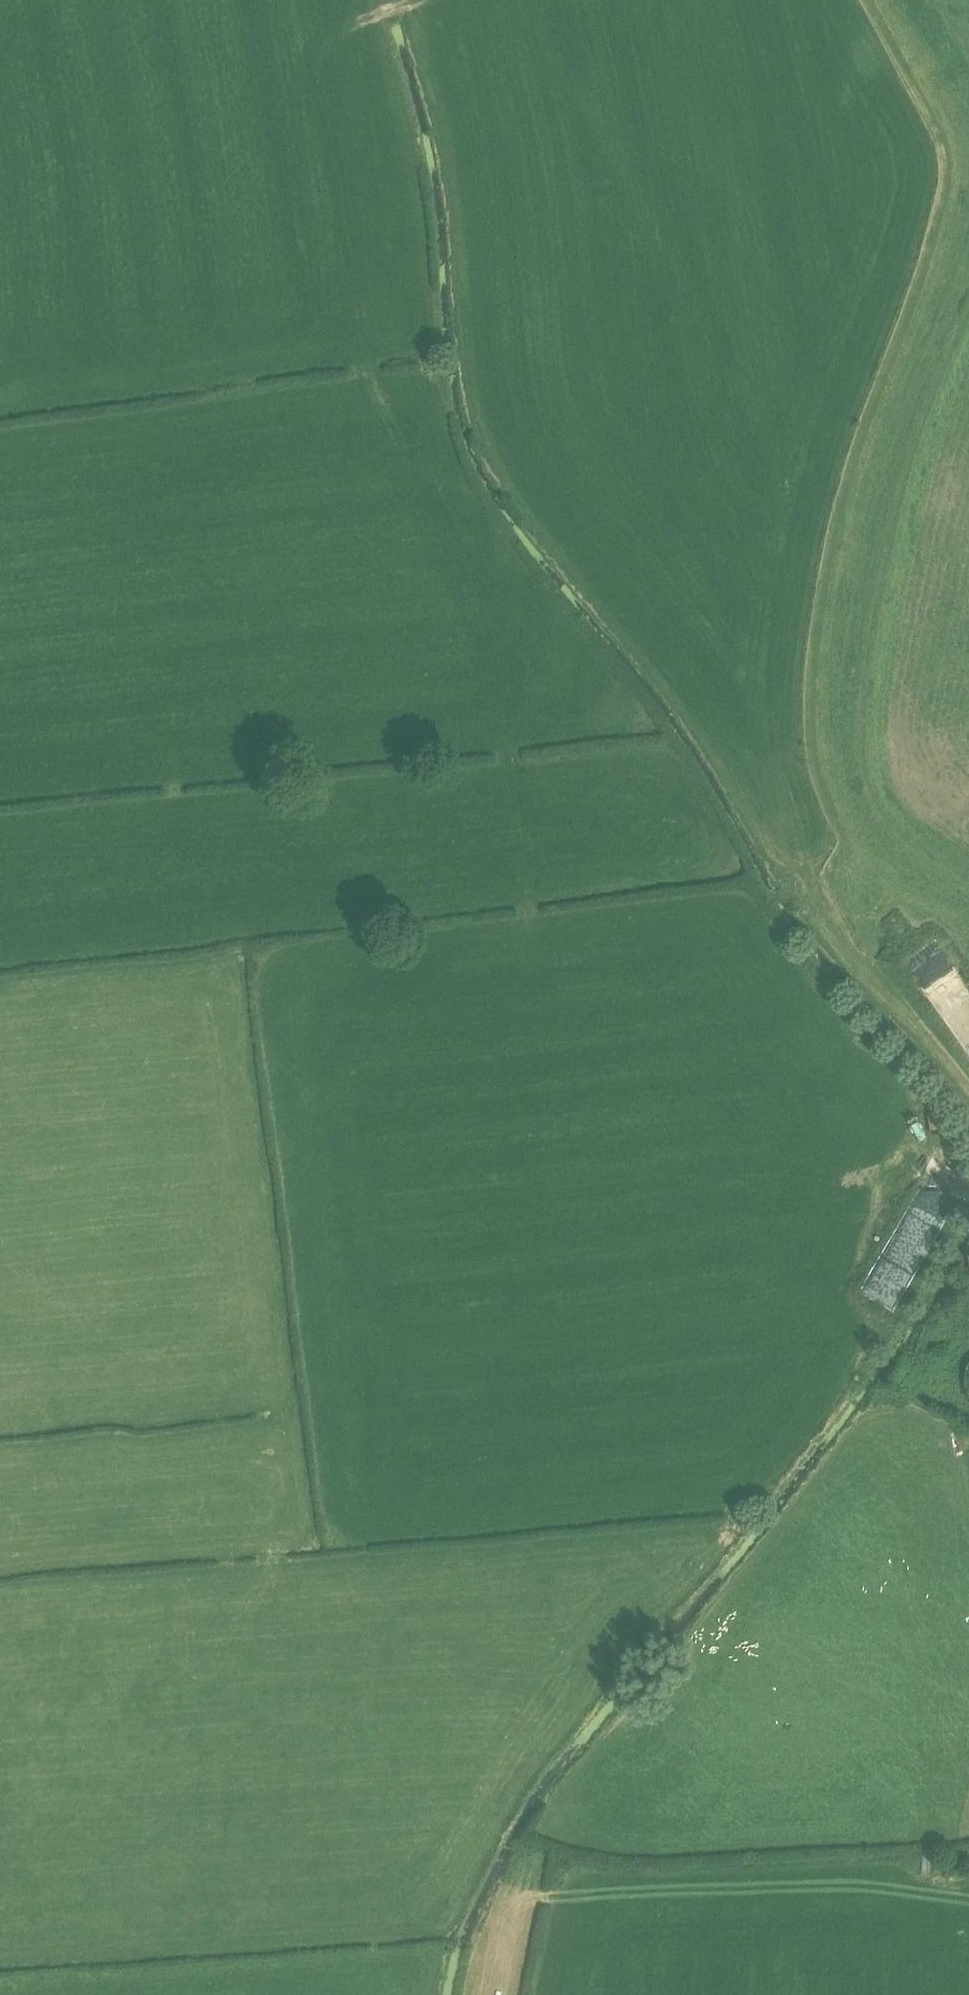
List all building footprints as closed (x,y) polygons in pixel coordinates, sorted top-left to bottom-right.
[(912,953),(930,989),(963,974),(945,937),(912,953)]
